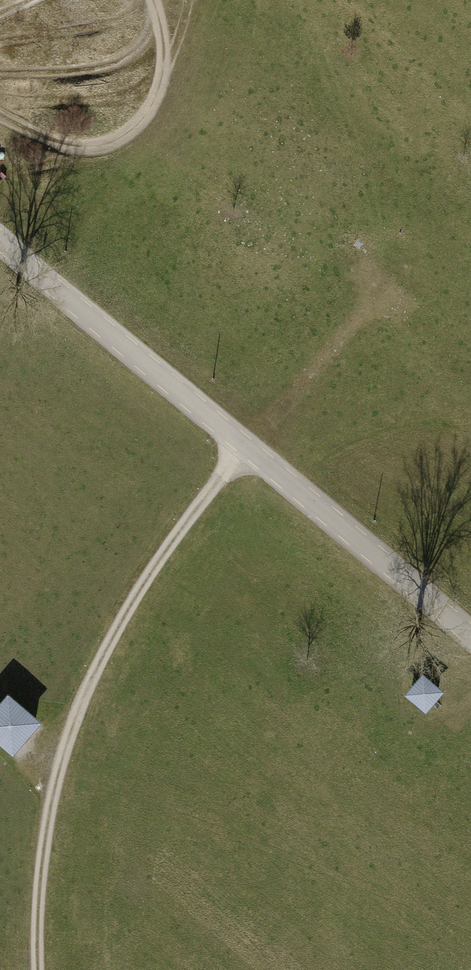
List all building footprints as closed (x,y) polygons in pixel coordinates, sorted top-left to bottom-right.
[(425,678),(407,699),(426,714),(443,693),(425,678)] [(0,704),(0,748),(9,755),(32,726),(2,702),(0,704)]
